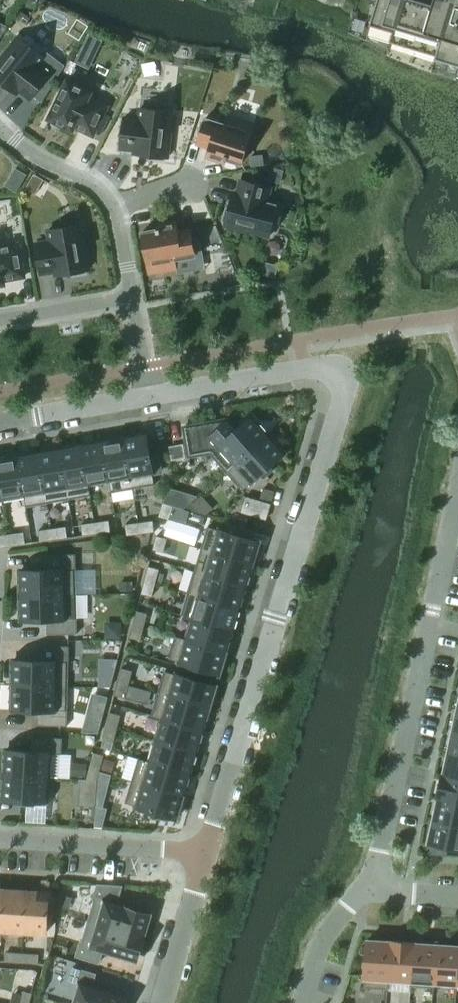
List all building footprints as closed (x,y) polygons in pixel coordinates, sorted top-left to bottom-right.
[(371,23),(394,30),(391,39),(437,53),(436,56),(457,62),(457,0),(378,0),(371,23)] [(30,100),(49,75),(37,66),(44,58),(17,37),(0,60),(0,85),(2,86),(3,84),(7,87),(10,84),(30,100)] [(74,127),(93,136),(107,106),(88,97),(91,92),(67,81),(49,119),(72,130),(74,127)] [(164,157),(167,158),(173,113),(139,109),(138,119),(124,118),(120,148),(146,151),(145,155),(150,156),(150,159),(163,160),(164,157)] [(205,118),(197,144),(210,148),(207,157),(222,162),(223,159),(241,164),(253,124),(227,116),(224,124),(205,118)] [(226,222),(225,226),(269,237),(273,221),(279,222),(283,206),(267,202),(270,188),(240,180),(234,205),(230,204),(229,209),(226,208),(223,221),(226,222)] [(142,232),(149,274),(176,269),(175,260),(195,257),(190,230),(177,233),(175,223),(159,226),(160,229),(142,232)] [(85,271),(89,270),(81,225),(48,231),(49,241),(35,244),(41,274),(55,272),(55,276),(71,273),(72,275),(85,273),(85,271)] [(4,285),(4,281),(24,277),(18,244),(0,248),(0,285),(4,285)] [(268,435),(251,416),(237,429),(234,425),(224,433),(215,422),(184,427),(189,457),(211,453),(227,471),(268,435)] [(150,455),(146,434),(124,437),(133,489),(155,485),(153,473),(161,472),(158,454),(150,455)] [(284,454),(268,435),(227,471),(244,490),(260,476),(263,480),(274,470),(270,466),(284,454)] [(133,489),(124,437),(103,441),(112,492),(133,489)] [(112,492),(103,441),(81,445),(90,496),(91,496),(89,484),(109,481),(111,492),(112,492)] [(90,496),(81,445),(60,449),(69,500),(90,496)] [(69,500),(60,449),(39,452),(48,503),(69,500)] [(48,503),(39,452),(18,456),(26,507),(48,503)] [(18,456),(0,459),(0,481),(3,499),(24,496),(26,507),(18,456)] [(266,520),(270,504),(246,497),(241,512),(266,520)] [(169,520),(173,507),(163,503),(158,517),(169,520)] [(110,532),(109,521),(95,523),(97,534),(110,532)] [(154,532),(153,521),(139,523),(140,534),(154,532)] [(97,534),(95,523),(81,525),(83,536),(97,534)] [(140,534),(139,523),(125,525),(127,536),(140,534)] [(252,565),(259,542),(253,540),(255,535),(245,532),(246,528),(229,523),(226,532),(208,526),(201,550),(252,565)] [(68,538),(66,527),(52,529),(54,540),(68,538)] [(54,540),(52,529),(38,531),(40,542),(54,540)] [(25,544),(23,533),(9,535),(11,546),(25,544)] [(9,535),(0,536),(0,547),(11,546),(9,535)] [(164,553),(167,539),(156,536),(153,550),(164,553)] [(246,587),(252,565),(201,550),(194,571),(246,587)] [(76,594),(75,554),(47,555),(48,570),(20,571),(20,596),(76,594)] [(155,583),(159,569),(148,567),(145,580),(155,583)] [(239,609),(246,587),(194,571),(188,593),(239,609)] [(152,596),(155,583),(145,580),(141,594),(152,596)] [(233,630),(239,609),(188,593),(182,614),(193,617),(193,618),(233,630)] [(77,634),(76,594),(20,596),(21,621),(49,620),(49,635),(77,634)] [(144,627),(147,614),(137,611),(133,624),(144,627)] [(226,652),(233,630),(193,618),(186,639),(175,636),(175,637),(226,652)] [(140,641),(144,627),(133,624),(130,638),(140,641)] [(220,675),(226,652),(175,637),(168,659),(220,675)] [(68,687),(69,647),(41,646),(40,661),(13,660),(12,685),(68,687)] [(129,685),(132,671),(122,668),(118,682),(129,685)] [(209,709),(216,686),(165,671),(158,694),(209,709)] [(125,698),(129,685),(118,682),(115,695),(125,698)] [(67,726),(68,687),(12,685),(12,710),(39,711),(39,726),(67,726)] [(203,731),(209,709),(158,694),(151,715),(163,719),(203,731)] [(93,695),(83,733),(98,734),(107,699),(93,695)] [(117,729),(121,715),(110,712),(106,726),(117,729)] [(196,752),(203,731),(163,719),(156,740),(196,752)] [(114,742),(117,729),(106,726),(103,739),(114,742)] [(448,753),(457,755),(457,732),(453,731),(448,753)] [(58,778),(60,754),(61,755),(62,738),(34,737),(33,752),(6,750),(4,775),(48,778),(48,777),(58,778)] [(190,775),(196,752),(156,740),(150,762),(138,758),(138,759),(190,775)] [(101,767),(104,755),(93,752),(90,764),(101,767)] [(443,775),(457,779),(457,755),(448,753),(443,774),(443,775)] [(183,797),(190,775),(138,759),(132,781),(183,797)] [(97,781),(101,767),(90,764),(86,780),(81,780),(97,781)] [(437,798),(438,799),(438,798),(457,802),(457,779),(443,775),(443,774),(442,774),(437,798)] [(46,802),(48,778),(4,775),(2,800),(21,801),(21,806),(35,807),(35,802),(46,802)] [(95,806),(97,782),(97,781),(81,780),(80,805),(95,806)] [(183,797),(132,781),(125,803),(159,813),(157,819),(169,822),(170,817),(177,819),(183,797)] [(433,820),(457,825),(457,802),(438,798),(438,799),(433,820)] [(96,806),(95,827),(102,828),(107,809),(96,806)] [(428,843),(433,844),(448,848),(457,850),(457,825),(433,820),(428,843)] [(433,844),(430,855),(447,856),(448,848),(433,844)] [(143,937),(150,914),(117,904),(122,886),(97,885),(93,899),(95,899),(88,921),(143,937)] [(23,932),(26,892),(4,891),(2,930),(23,932)] [(46,933),(49,893),(26,892),(23,932),(46,933)] [(136,960),(143,937),(88,921),(82,942),(80,942),(76,956),(99,963),(103,950),(136,960)] [(388,980),(391,941),(390,941),(390,942),(367,940),(364,988),(389,989),(389,980),(388,980)] [(411,981),(413,942),(391,941),(388,980),(389,980),(410,981),(411,981)] [(434,983),(436,945),(414,943),(414,942),(413,942),(411,981),(410,981),(410,986),(434,988),(435,983),(434,983)] [(457,984),(457,961),(457,946),(436,945),(434,983),(435,983),(457,984)] [(21,963),(22,953),(5,952),(5,961),(21,963)] [(38,964),(39,954),(22,953),(21,963),(38,964)] [(125,997),(92,987),(96,974),(73,967),(68,982),(79,985),(74,1002),(123,1002),(125,997)] [(32,994),(23,991),(20,1002),(29,1002),(32,994)]
